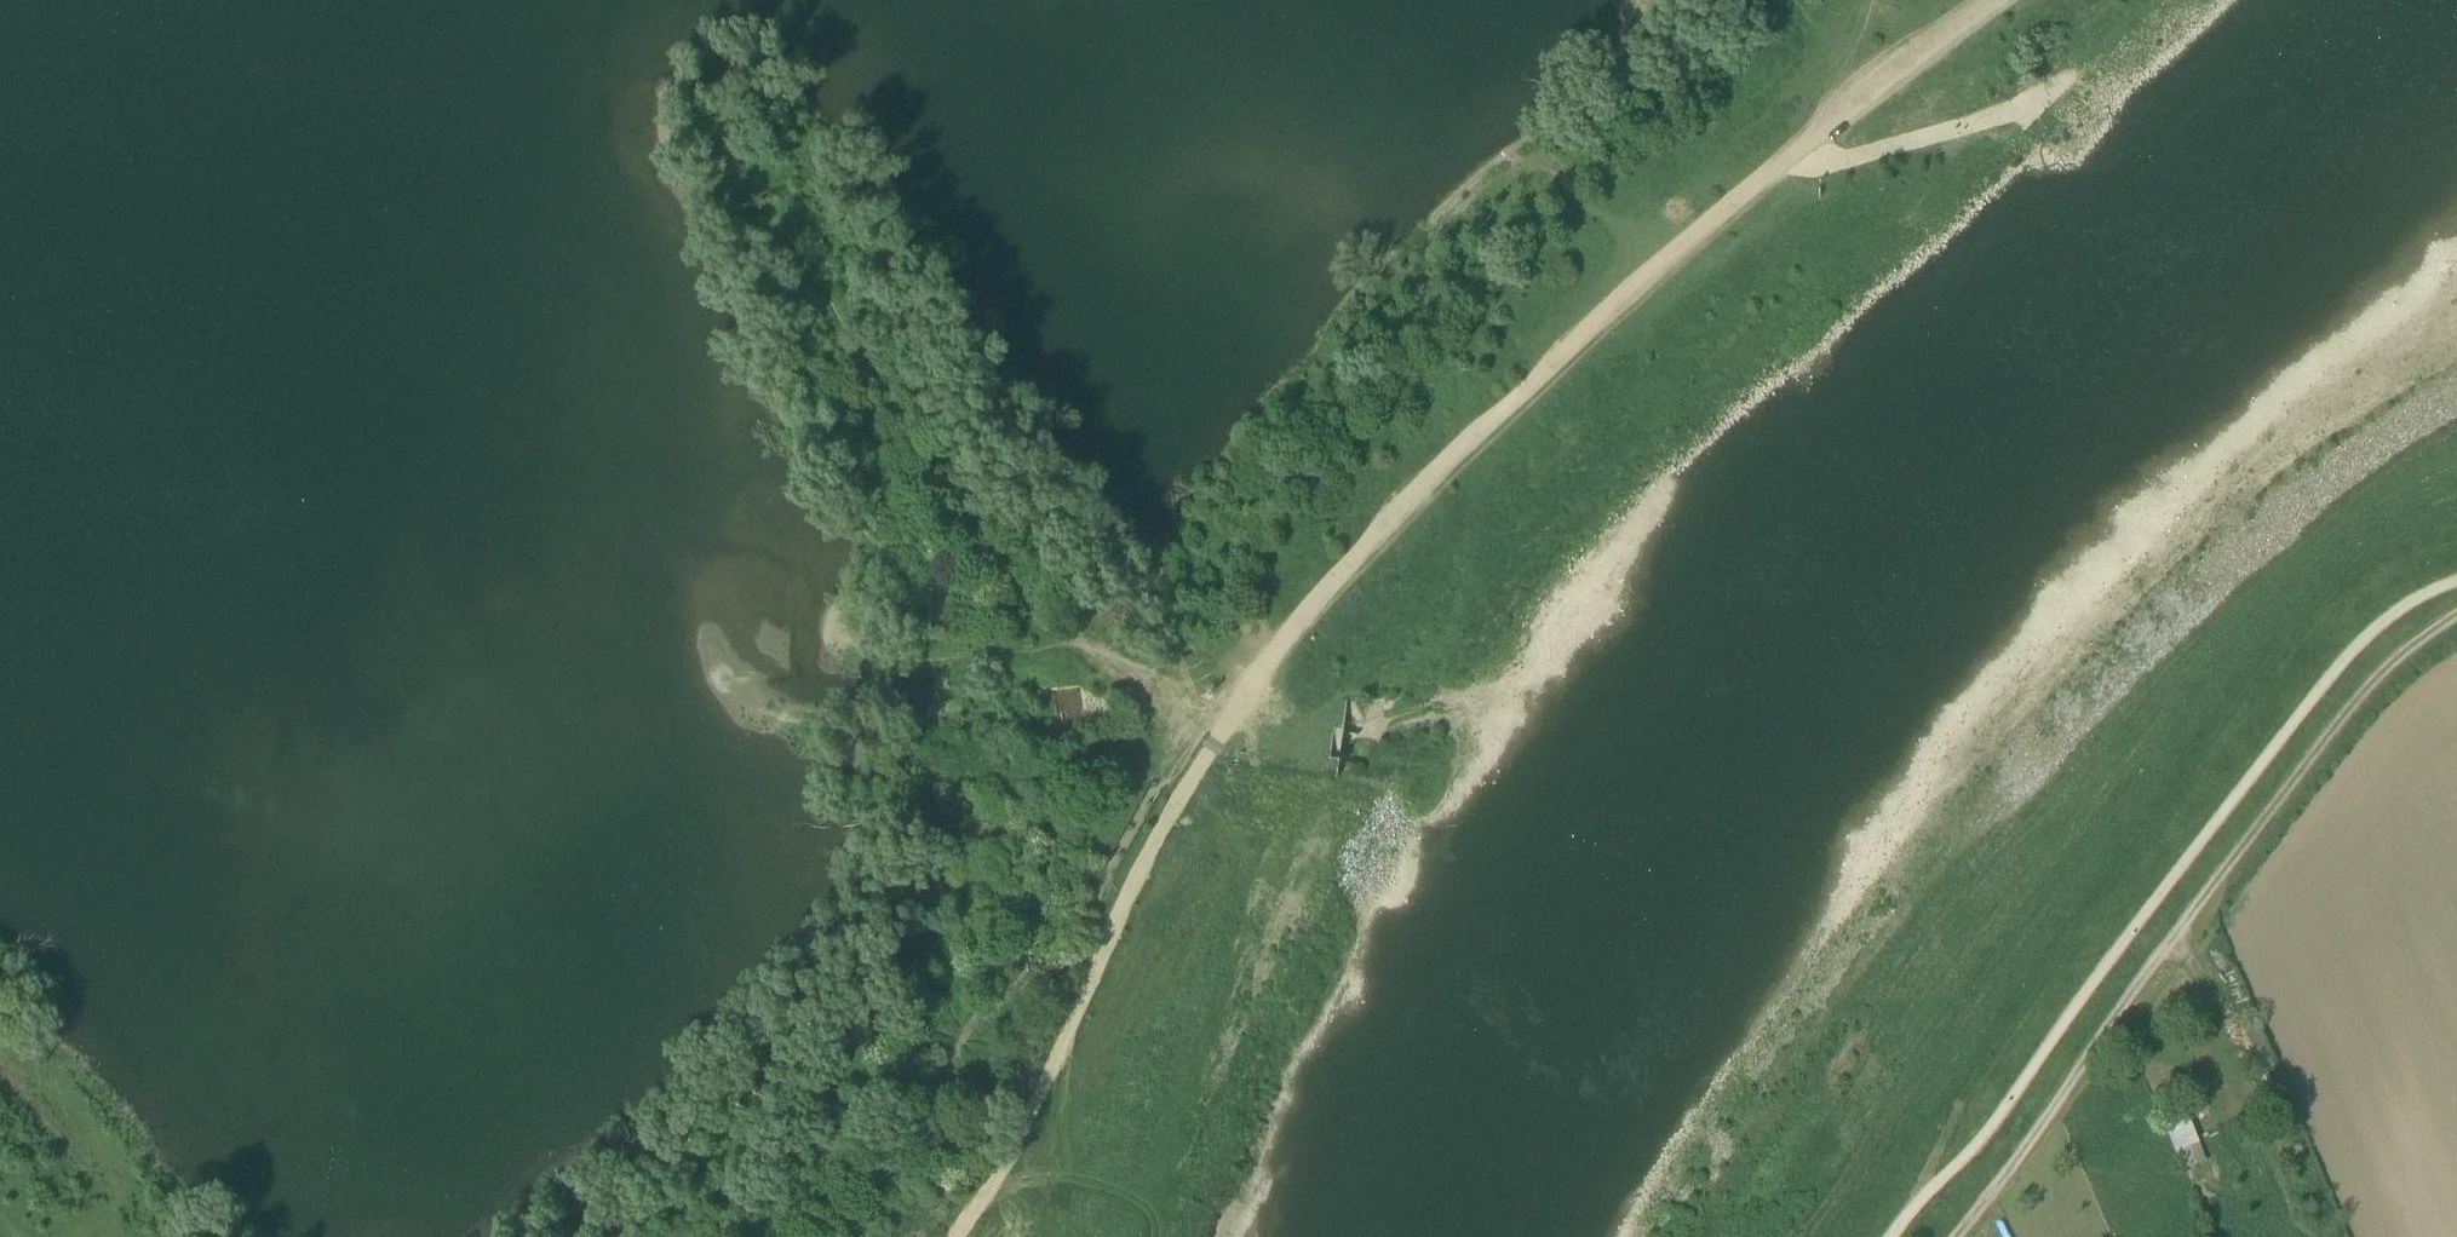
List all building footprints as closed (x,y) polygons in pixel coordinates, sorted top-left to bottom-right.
[(2184,1167),(2197,1162),(2190,1145),(2201,1140),(2191,1112),(2167,1121),(2184,1167)]
